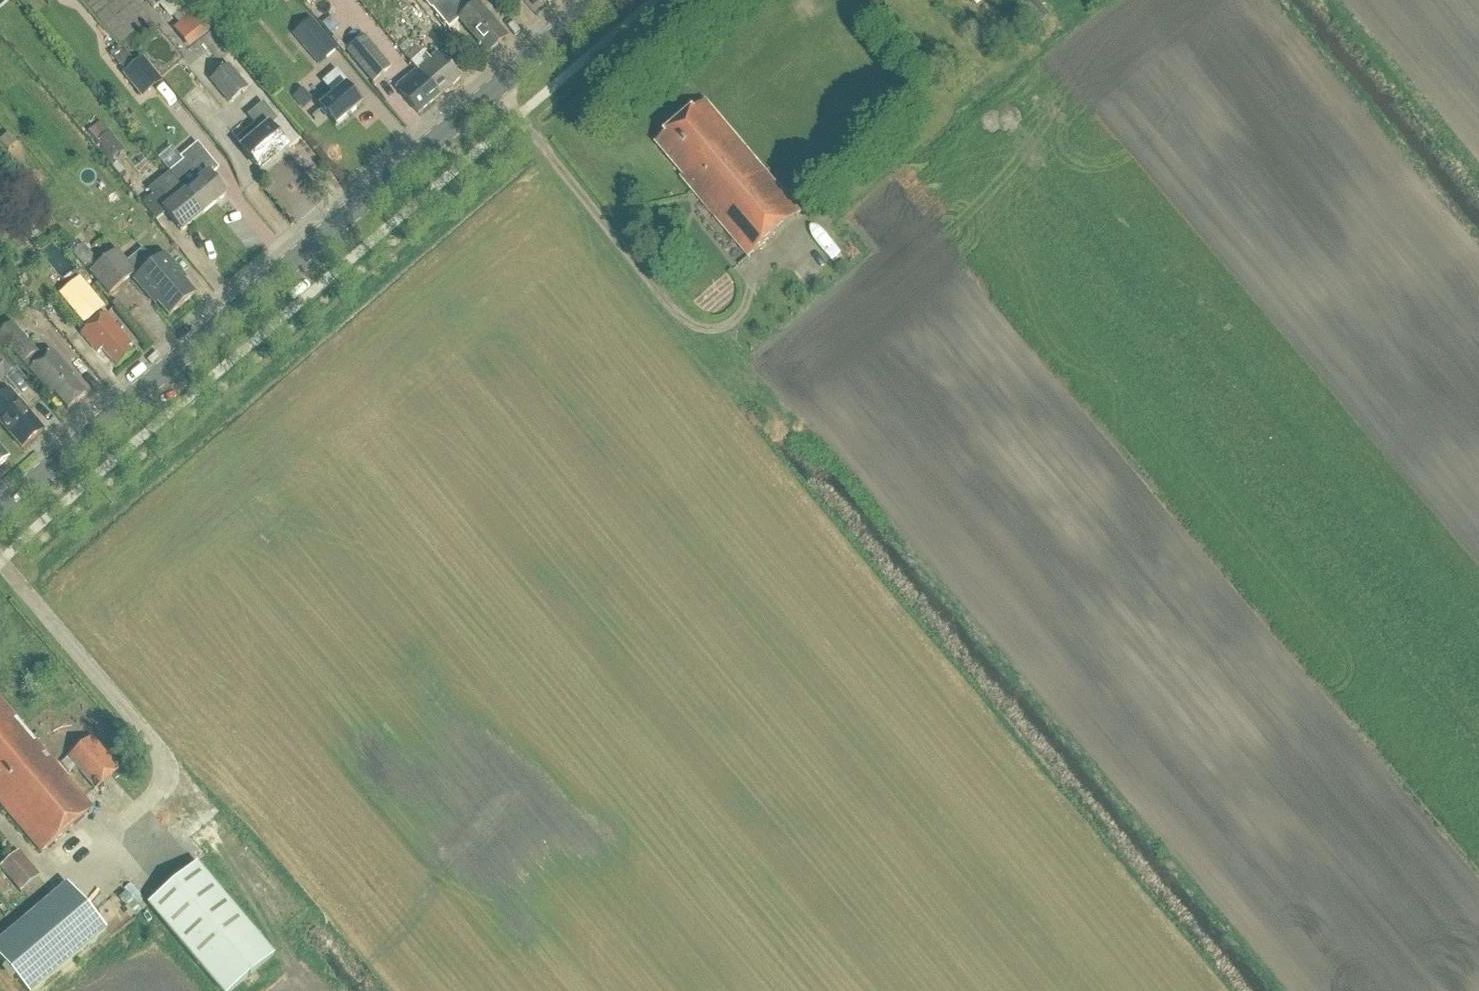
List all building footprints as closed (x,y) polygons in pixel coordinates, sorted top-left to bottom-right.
[(152,12),(164,1),(163,0),(147,0),(144,2),(152,12)] [(190,0),(167,0),(163,4),(175,16),(190,0)] [(488,55),(506,41),(477,6),(476,7),(470,0),(446,0),(433,11),(449,30),(460,21),(488,55)] [(215,34),(214,13),(182,14),(182,35),(215,34)] [(310,18),(290,35),(317,67),(338,49),(310,18)] [(412,39),(416,30),(399,24),(396,33),(412,39)] [(345,52),(371,83),(390,67),(364,36),(345,52)] [(417,73),(438,97),(459,80),(438,56),(417,73)] [(155,79),(142,62),(115,82),(128,100),(155,79)] [(208,84),(227,108),(246,92),(227,69),(208,84)] [(320,109),(336,128),(347,118),(347,117),(360,106),(346,89),(349,87),(337,73),(324,84),(335,97),(320,109)] [(396,90),(418,116),(439,98),(438,97),(417,73),(396,90)] [(684,178),(682,180),(749,259),(801,215),(706,103),(657,146),(684,178)] [(286,149),(270,129),(278,123),(263,104),(247,118),(261,135),(242,151),(259,171),(286,149)] [(113,131),(108,135),(100,124),(85,135),(108,165),(124,153),(117,144),(121,141),(113,131)] [(169,174),(204,215),(225,197),(209,178),(218,171),(198,146),(181,159),(184,162),(169,174)] [(165,214),(181,234),(204,215),(169,174),(149,191),(153,197),(143,205),(156,221),(165,214)] [(60,273),(75,259),(57,240),(42,254),(60,273)] [(158,304),(169,317),(195,295),(184,282),(186,280),(165,255),(155,263),(146,253),(131,266),(118,250),(103,262),(88,243),(76,253),(91,272),(110,295),(131,277),(155,306),(158,304)] [(2,298),(15,282),(5,273),(0,279),(0,296),(2,298)] [(82,334),(98,354),(103,350),(117,368),(132,356),(127,351),(131,348),(104,315),(99,320),(96,316),(87,323),(90,327),(82,334)] [(68,411),(86,395),(71,379),(74,377),(52,352),(43,360),(12,325),(0,335),(0,344),(4,349),(7,347),(23,364),(22,364),(51,397),(53,394),(68,411)] [(4,349),(0,344),(0,382),(19,366),(4,349)] [(22,449),(43,432),(28,414),(29,412),(20,402),(14,407),(5,397),(0,401),(0,424),(22,449)] [(8,461),(0,451),(0,468),(8,461)] [(41,855),(93,811),(0,701),(0,806),(41,855)] [(67,759),(95,791),(119,770),(92,738),(67,759)] [(20,893),(38,878),(17,854),(0,868),(0,869),(20,893)] [(219,990),(233,990),(274,957),(196,865),(147,906),(219,990)] [(26,990),(35,990),(106,931),(67,885),(0,942),(0,961),(26,990)]
